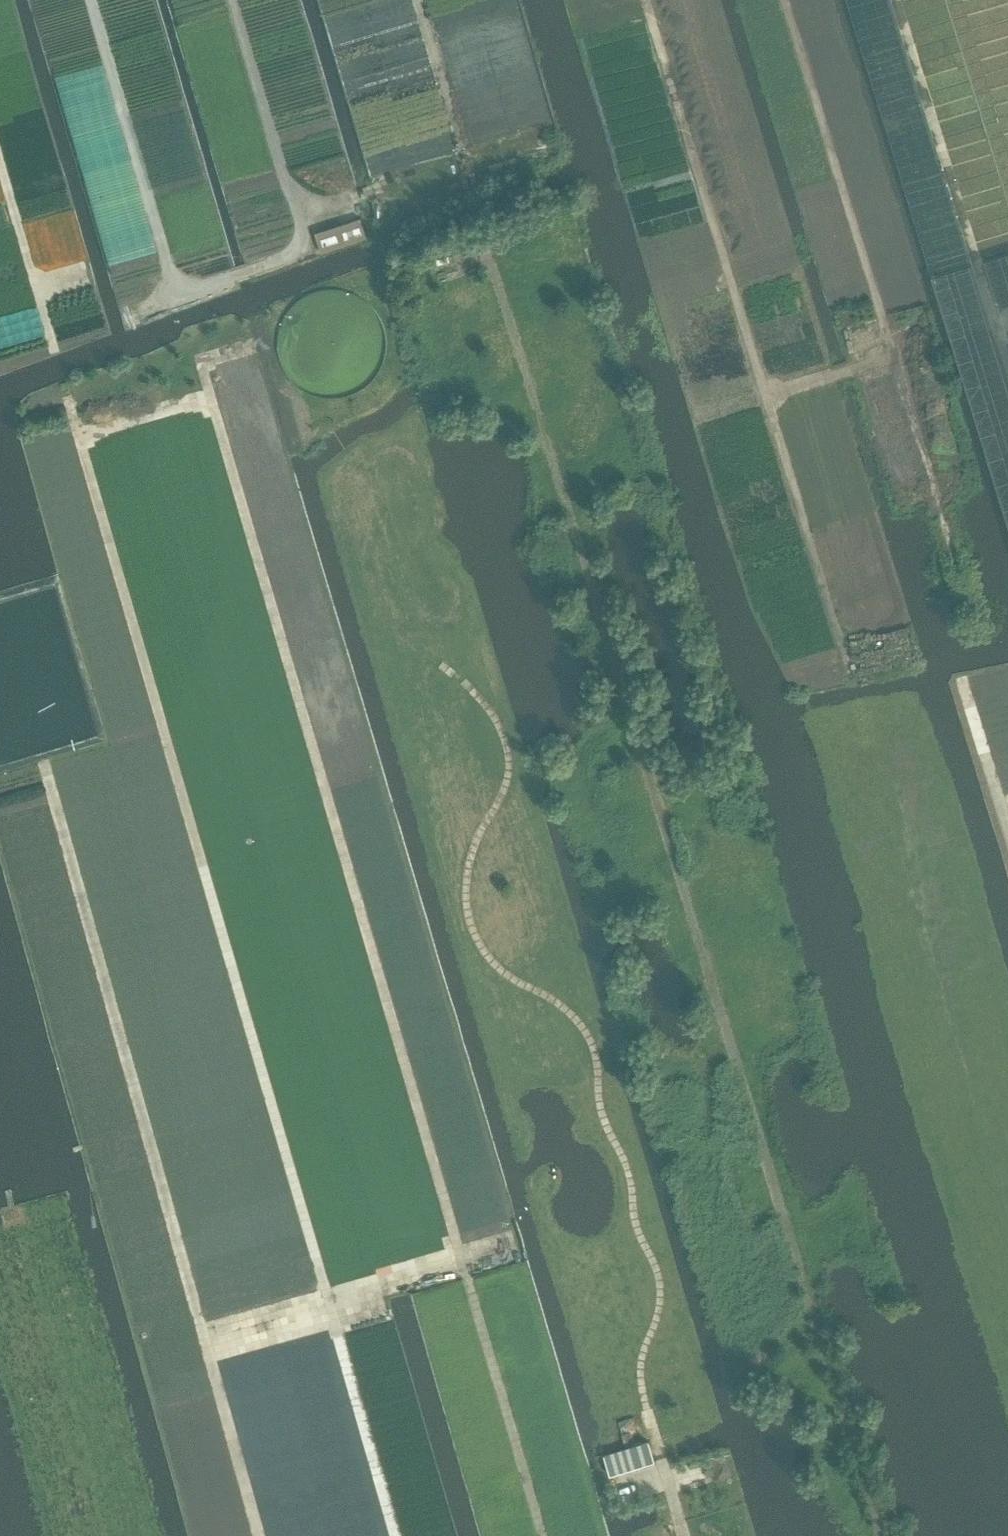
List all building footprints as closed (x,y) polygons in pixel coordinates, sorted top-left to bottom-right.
[(315,234),(321,254),(367,238),(361,218),(315,234)] [(602,1456),(608,1475),(654,1461),(648,1442),(602,1456)]
